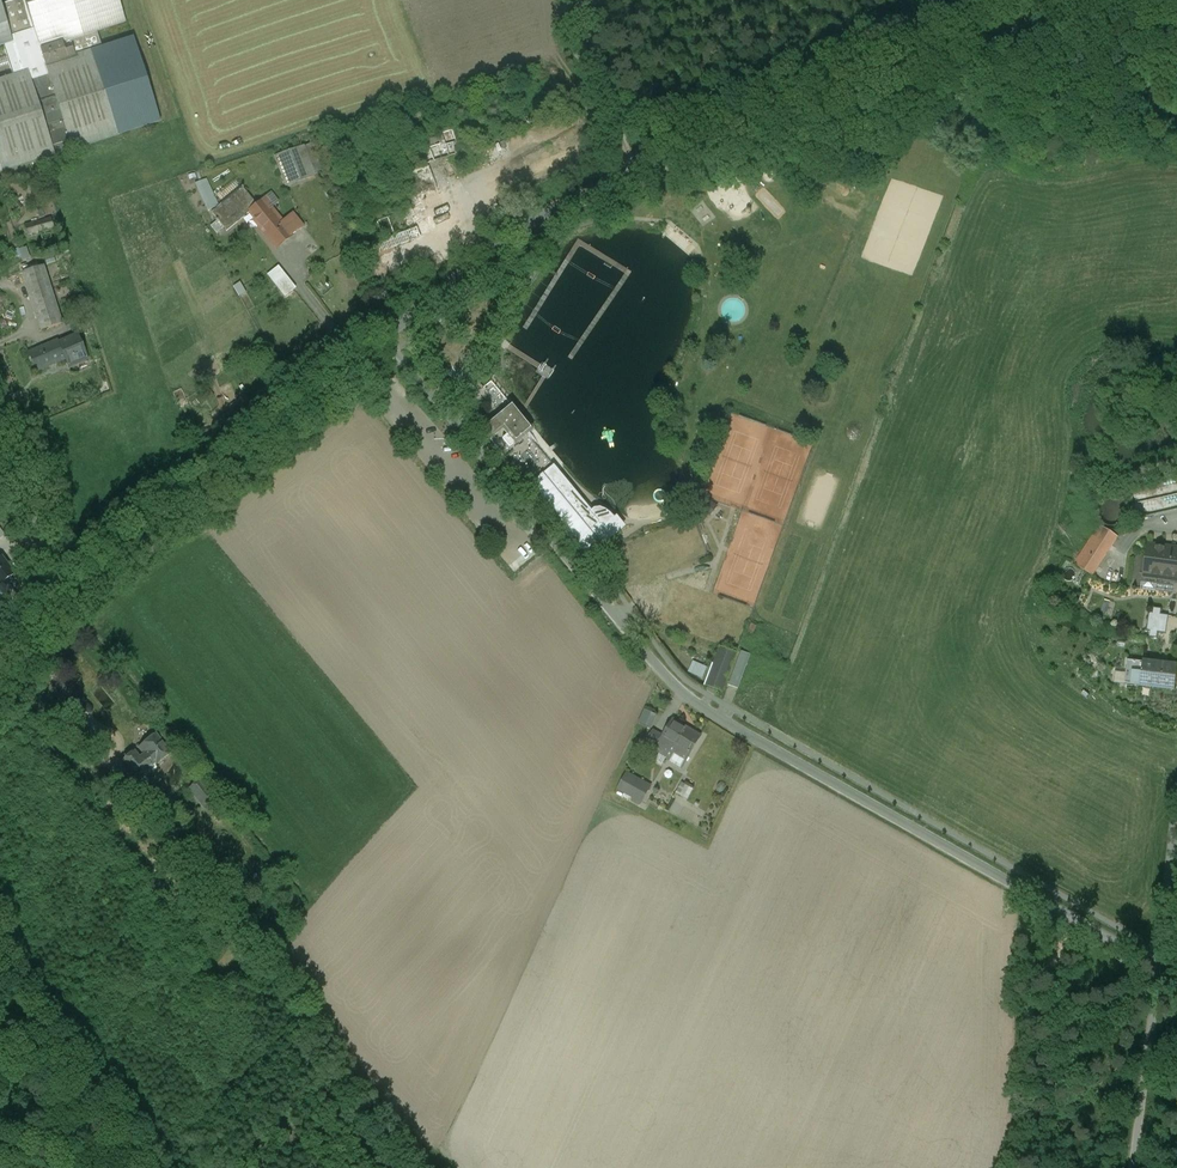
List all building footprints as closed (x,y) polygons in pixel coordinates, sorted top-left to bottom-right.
[(55,155),(71,150),(71,151),(160,122),(133,37),(102,47),(97,32),(126,23),(118,0),(18,0),(0,6),(0,5),(0,48),(3,47),(13,77),(0,81),(0,174),(55,156),(55,155)] [(418,144),(412,125),(403,128),(408,142),(415,161),(418,160),(424,158),(418,144)] [(470,125),(441,133),(442,135),(448,157),(477,149),(474,137),(474,136),(473,136),(470,125)] [(442,135),(418,144),(424,158),(426,163),(427,165),(448,157),(442,135)] [(303,147),(273,158),(284,185),(313,174),(303,147)] [(925,158),(944,161),(945,149),(926,147),(925,158)] [(428,168),(399,179),(404,193),(391,197),(397,214),(408,210),(412,219),(443,208),(428,168)] [(279,224),(266,207),(269,204),(264,198),(255,205),(241,188),(211,212),(226,231),(249,213),(276,247),(289,236),(279,224)] [(443,208),(412,219),(415,230),(418,238),(450,226),(443,208)] [(397,214),(351,231),(357,250),(371,246),(415,230),(412,219),(408,210),(397,214)] [(292,214),(279,224),(289,236),(301,226),(292,214)] [(49,217),(25,225),(28,234),(52,227),(49,217)] [(415,230),(371,246),(374,254),(418,238),(415,230)] [(29,247),(21,249),(24,261),(32,259),(29,247)] [(269,274),(287,297),(299,288),(281,265),(269,274)] [(43,266),(23,272),(41,330),(61,324),(43,266)] [(78,336),(60,344),(66,359),(65,359),(68,365),(74,363),(75,365),(87,360),(78,336)] [(59,341),(29,354),(36,371),(65,359),(66,359),(60,344),(59,341)] [(472,405),(467,398),(461,403),(467,409),(472,405)] [(514,407),(512,405),(508,405),(505,409),(495,418),(508,434),(503,438),(509,447),(525,434),(528,432),(530,428),(529,425),(526,423),(515,411),(515,410),(514,407)] [(495,433),(487,424),(481,429),(489,438),(495,433)] [(40,425),(31,428),(37,447),(46,444),(40,425)] [(590,511),(553,466),(533,483),(532,484),(569,529),(566,532),(587,558),(602,546),(601,546),(623,529),(614,518),(613,518),(610,514),(605,511),(600,508),(599,508),(593,509),(590,511)] [(1123,517),(1124,511),(1123,506),(1120,501),(1115,498),(1110,497),(1104,498),(1099,501),(1096,506),(1095,512),(1096,517),(1100,522),(1104,525),(1110,526),(1116,525),(1120,522),(1123,517)] [(716,508),(709,502),(703,509),(710,515),(716,508)] [(1101,526),(1075,565),(1077,566),(1072,574),(1087,584),(1118,537),(1101,526)] [(1175,549),(1149,546),(1145,576),(1171,580),(1175,549)] [(9,579),(14,574),(2,558),(0,559),(0,585),(9,579)] [(0,585),(0,614),(6,610),(8,612),(14,607),(13,604),(19,600),(8,585),(12,582),(9,579),(0,585)] [(1170,593),(1155,591),(1153,605),(1168,608),(1170,593)] [(1168,608),(1153,605),(1148,638),(1163,641),(1168,608)] [(721,648),(713,667),(712,667),(705,686),(709,687),(707,690),(716,695),(718,691),(722,693),(737,654),(721,648)] [(741,652),(729,686),(738,689),(751,655),(741,652)] [(695,660),(691,672),(706,678),(710,666),(695,660)] [(1176,666),(1145,663),(1142,686),(1173,690),(1176,666)] [(655,715),(645,710),(639,723),(649,728),(655,715)] [(673,720),(663,737),(653,731),(645,746),(660,755),(661,755),(670,761),(675,754),(687,761),(701,737),(673,720)] [(154,735),(152,737),(148,737),(144,740),(143,744),(138,748),(144,754),(153,767),(154,766),(169,753),(154,735)] [(139,758),(134,752),(123,761),(133,773),(146,789),(152,784),(146,776),(156,768),(154,766),(153,767),(144,754),(139,758)] [(184,779),(176,770),(167,777),(175,786),(184,779)] [(146,789),(133,773),(126,779),(139,795),(146,789)] [(651,787),(627,774),(618,790),(638,801),(642,803),(651,787)] [(693,790),(682,783),(676,794),(687,800),(693,790)] [(202,804),(210,800),(202,784),(194,788),(202,804)]
